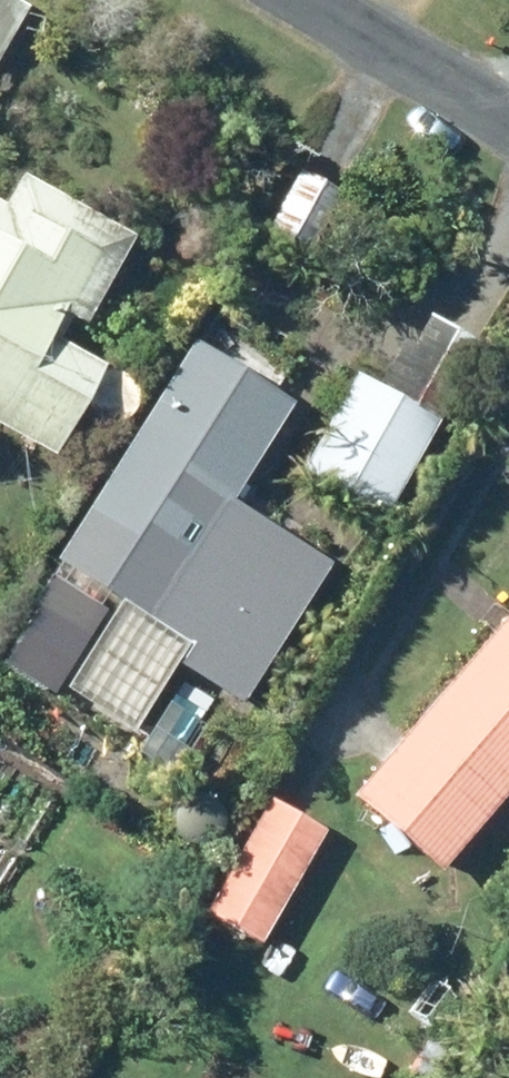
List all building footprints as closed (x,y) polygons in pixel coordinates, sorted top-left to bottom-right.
[(15,7),(3,0),(0,0),(0,32),(15,7)] [(293,171),(253,238),(292,262),(333,195),(293,171)] [(35,455),(84,366),(42,343),(57,315),(71,323),(119,235),(9,175),(0,192),(0,436),(35,455)] [(346,370),(290,470),(307,479),(260,563),(318,595),(364,513),(372,517),(466,347),(407,314),(369,383),(346,370)] [(239,506),(219,493),(277,400),(181,340),(74,511),(138,551),(118,583),(136,614),(142,618),(130,638),(93,615),(49,686),(119,729),(174,641),(186,648),(238,565),(226,516),(231,519),(239,506)] [(335,796),(423,872),(508,771),(508,594),(335,796)] [(239,616),(201,686),(252,713),(289,643),(239,616)] [(257,799),(181,935),(236,965),(311,829),(257,799)] [(431,979),(401,1012),(422,1031),(452,998),(431,979)]
